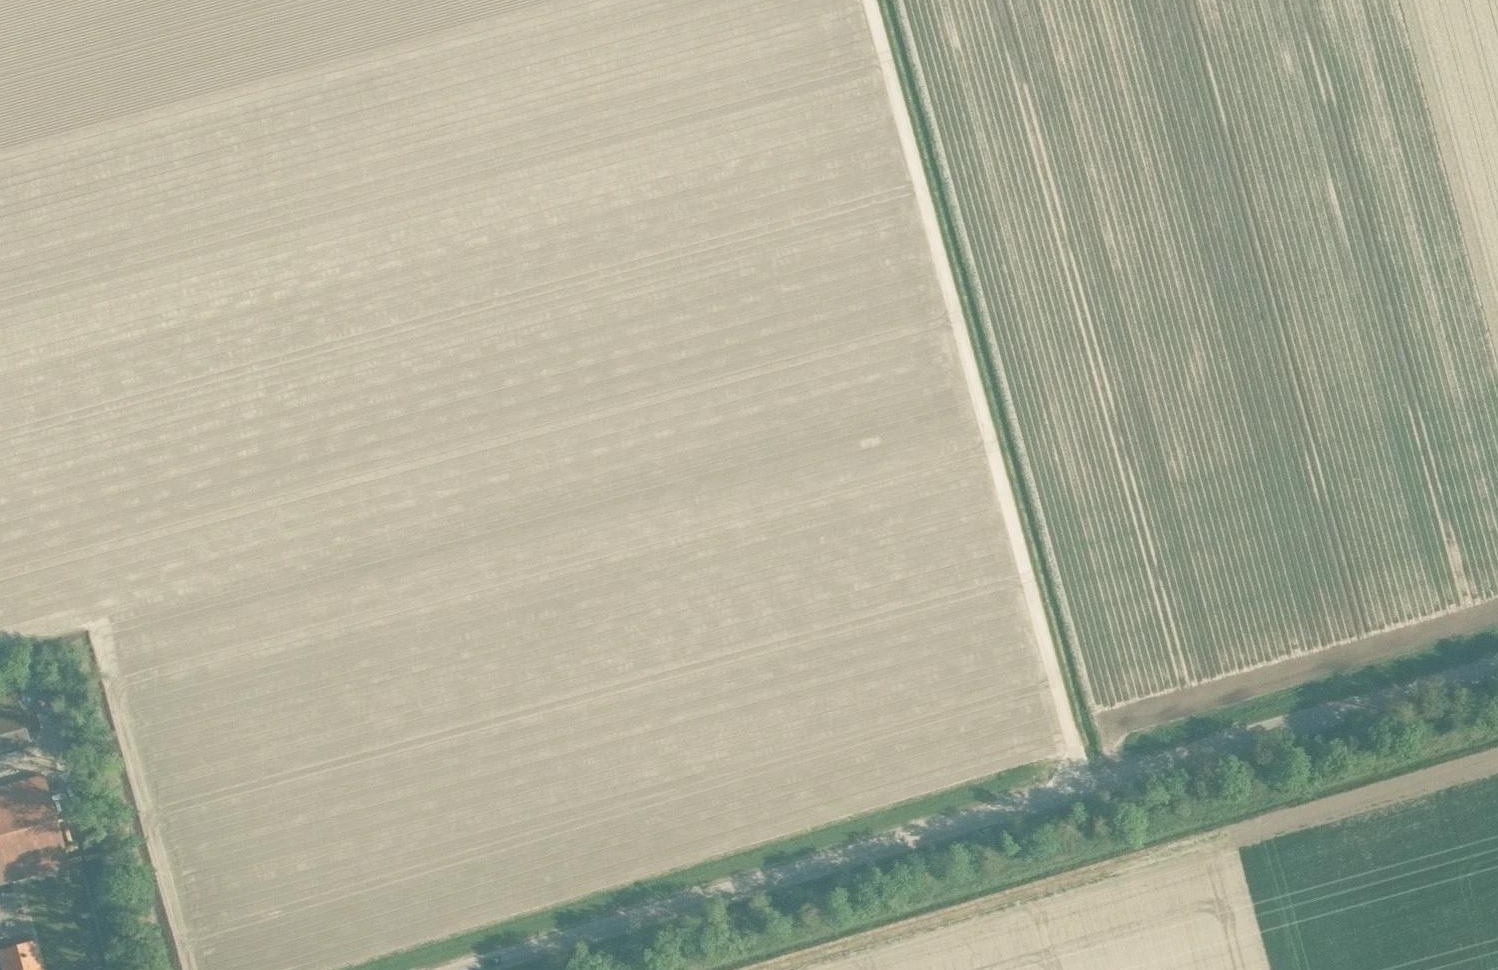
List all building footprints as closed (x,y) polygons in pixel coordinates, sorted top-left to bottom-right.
[(64,863),(39,773),(0,784),(0,880),(64,863)] [(31,939),(0,947),(0,967),(1,969),(39,969),(31,939)]
